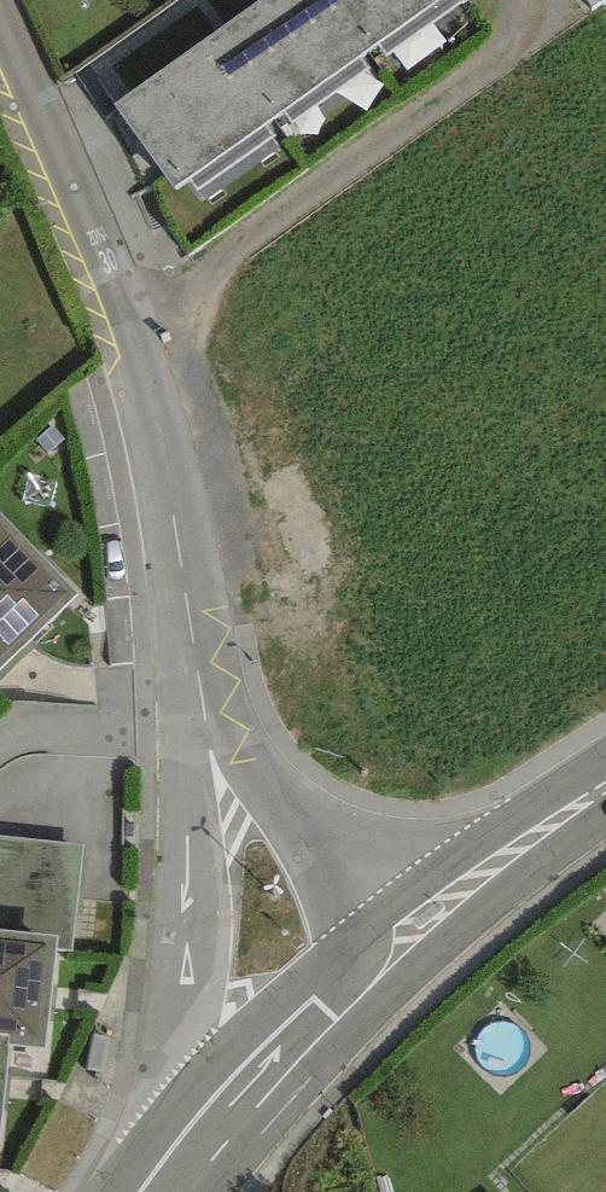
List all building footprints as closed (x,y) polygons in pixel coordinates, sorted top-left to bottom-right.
[(333,0),(260,0),(213,34),(272,118),(369,49),(333,0)] [(369,49),(438,0),(333,0),(369,49)] [(272,118),(213,34),(114,104),(173,188),(272,118)] [(84,592),(0,506),(0,674),(84,592)] [(0,837),(0,930),(57,935),(56,949),(74,950),(83,844),(0,837)] [(10,1034),(10,1044),(46,1047),(56,949),(57,935),(0,930),(0,1033),(10,1034)] [(0,1139),(10,1044),(10,1034),(0,1033),(0,1139)]
